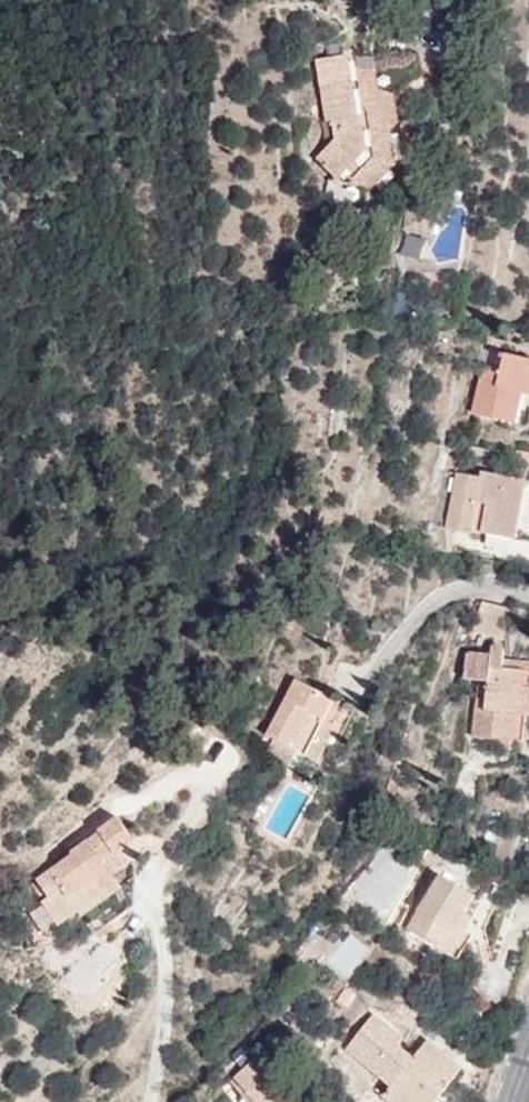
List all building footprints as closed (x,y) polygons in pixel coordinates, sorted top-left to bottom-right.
[(425,75),(421,54),(347,52),(347,55),(317,60),(327,122),(334,124),(337,139),(317,158),(338,182),(367,189),(395,165),(391,129),(399,123),(395,100),(425,75)] [(528,368),(528,360),(505,355),(502,370),(485,366),(474,414),(517,423),(524,393),(528,368)] [(527,479),(491,472),(490,476),(483,475),(461,472),(451,530),(473,534),(474,532),(517,538),(527,479)] [(504,659),(505,646),(500,643),(494,644),(494,647),(492,655),(468,653),(466,678),(480,680),(490,680),(488,697),(478,697),(475,736),(524,741),(526,714),(528,714),(528,671),(503,668),(504,659)] [(504,659),(503,668),(528,671),(528,662),(504,659)] [(311,757),(330,721),(341,701),(297,678),(268,734),(275,737),(296,749),(311,757)] [(490,680),(480,680),(478,697),(488,697),(490,680)] [(337,724),(330,721),(311,757),(318,761),(337,724)] [(296,749),(275,737),(267,752),(289,764),(296,749)] [(114,850),(118,853),(136,840),(117,816),(99,828),(101,831),(89,840),(88,839),(71,852),(72,853),(39,878),(52,895),(43,901),(60,924),(78,910),(96,934),(137,903),(136,876),(121,886),(114,875),(101,859),(114,850)] [(127,866),(118,853),(114,850),(101,859),(114,875),(127,866)] [(408,927),(442,949),(465,911),(475,895),(441,874),(408,927)] [(52,895),(39,878),(30,885),(43,901),(52,895)] [(332,909),(348,918),(354,907),(339,898),(332,909)] [(465,911),(442,949),(452,955),(475,917),(465,911)] [(462,1066),(429,1040),(385,1095),(394,1101),(434,1101),(462,1066)] [(246,1093),(250,1090),(260,1101),(301,1101),(297,1097),(302,1091),(278,1063),(275,1065),(263,1053),(234,1078),(246,1093)] [(246,1093),(244,1095),(250,1101),(260,1101),(250,1090),(246,1093)]
